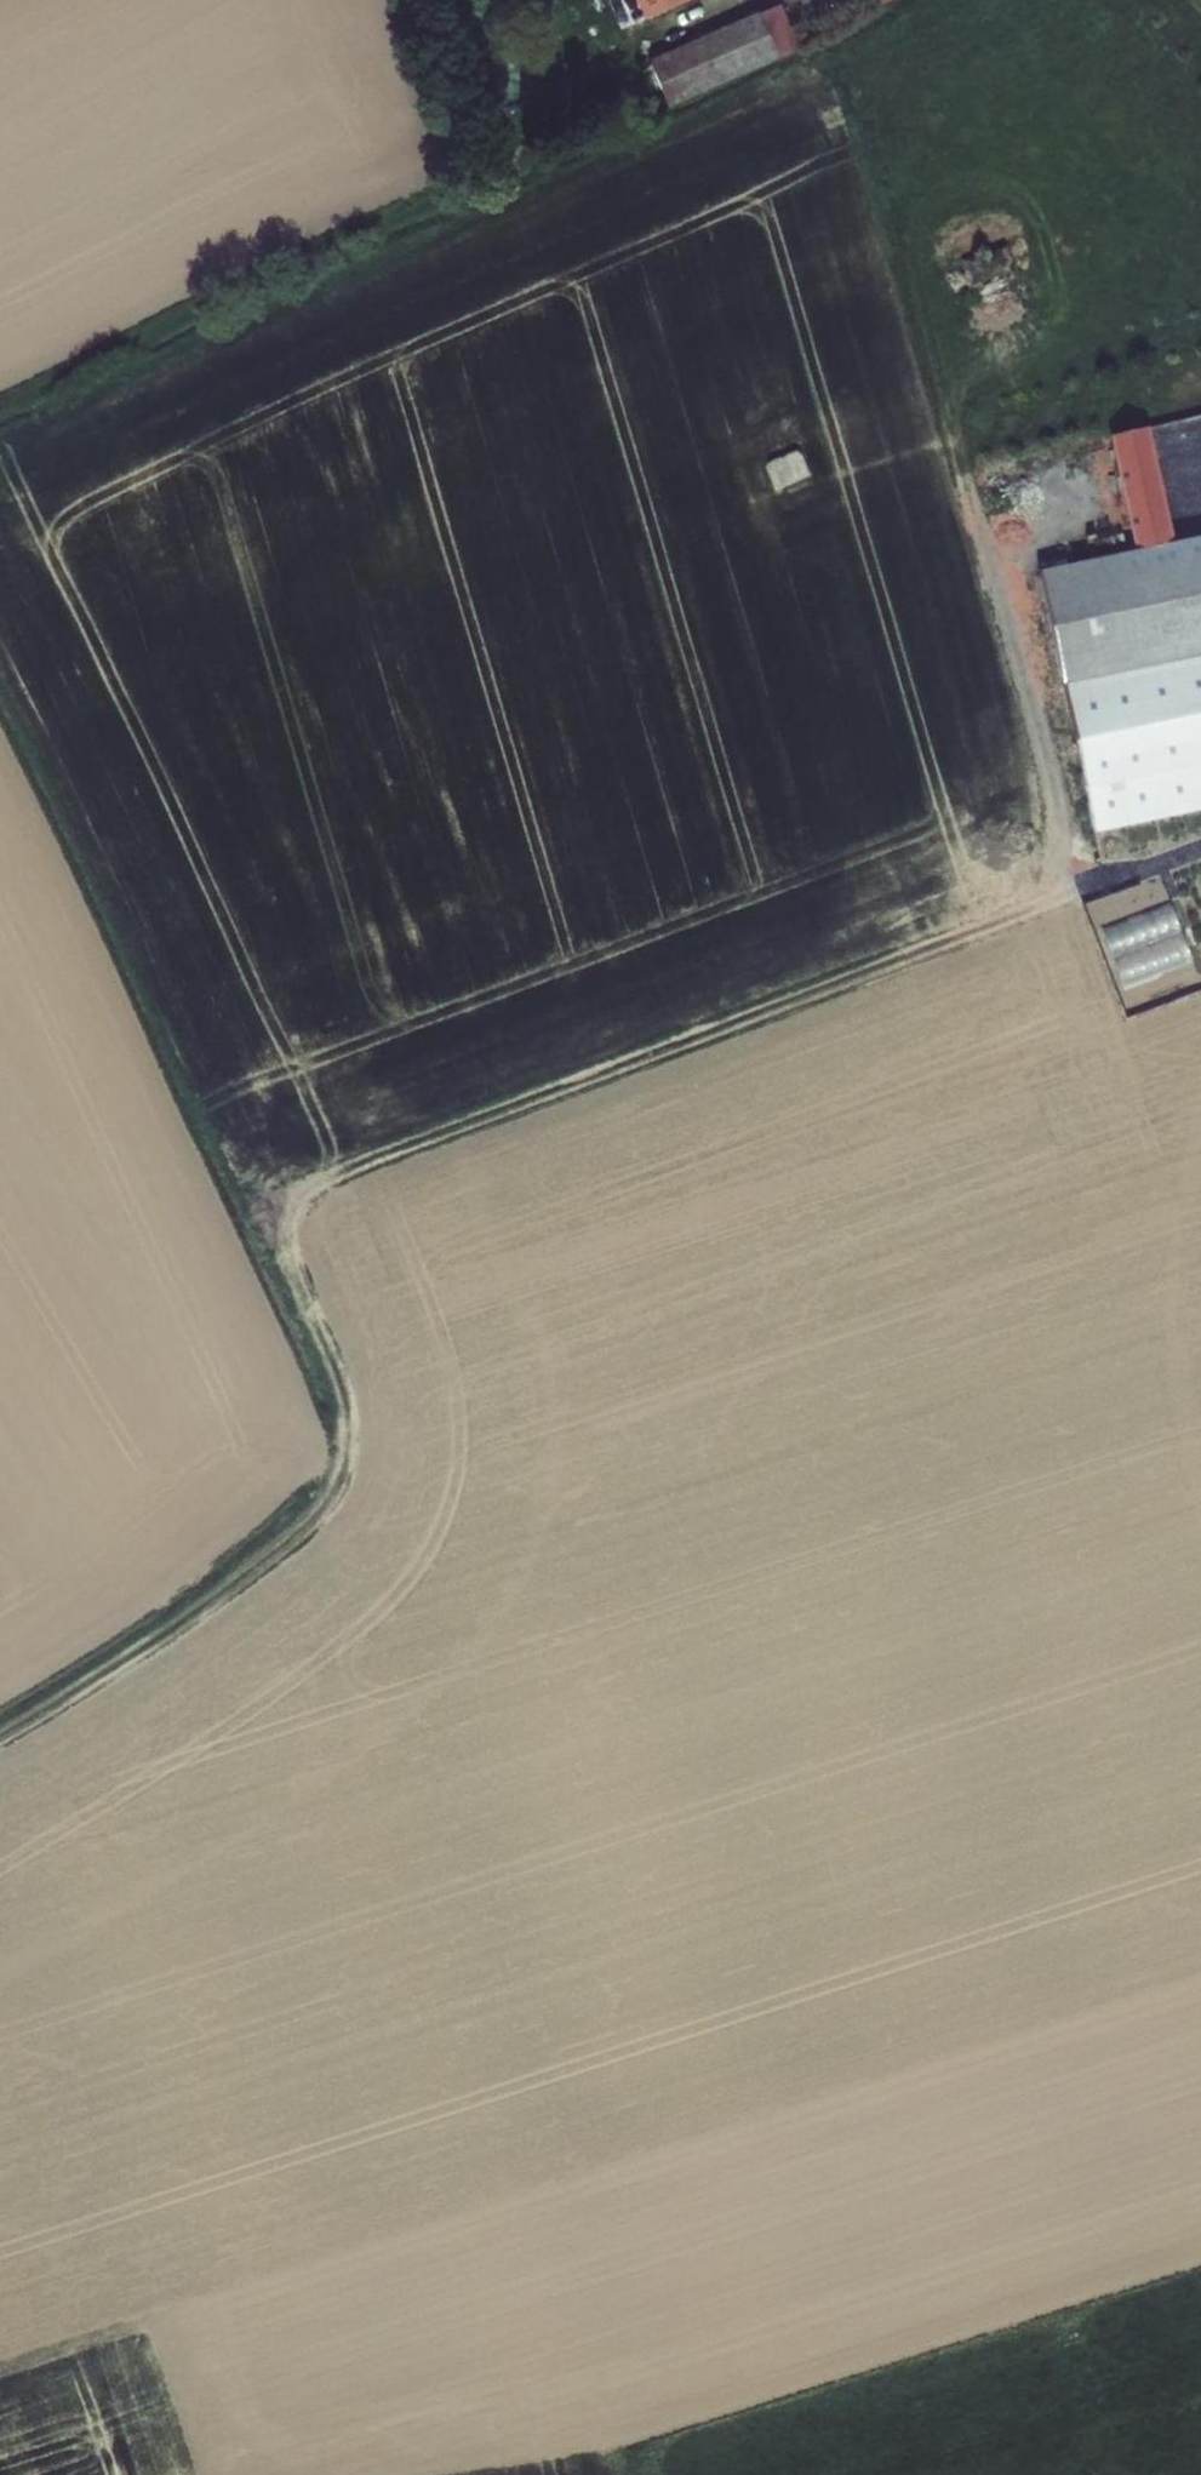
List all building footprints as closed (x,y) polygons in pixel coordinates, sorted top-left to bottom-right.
[(659,23),(674,61),(745,34),(732,0),(717,0),(659,23)] [(1125,558),(1161,548),(1129,419),(1092,429),(1125,558)] [(774,488),(806,477),(798,453),(766,464),(774,488)] [(1125,558),(1052,574),(1078,673),(1200,639),(1200,567),(1193,539),(1161,548),(1125,558)] [(1092,729),(1107,790),(1114,815),(1200,792),(1200,675),(1086,705),(1092,729)] [(1107,790),(1092,729),(1063,736),(1078,797),(1107,790)]
